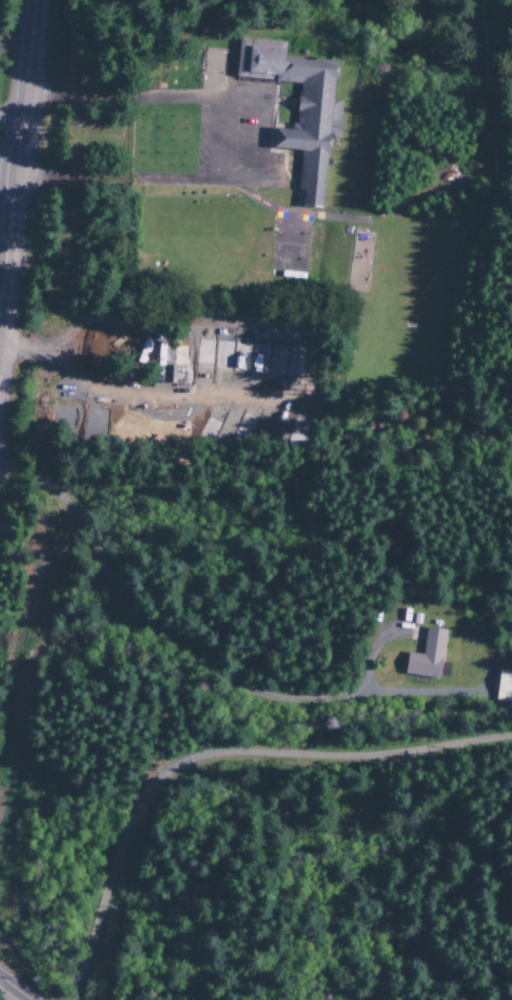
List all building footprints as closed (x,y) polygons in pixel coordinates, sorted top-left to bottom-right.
[(234,77),(238,39),(285,43),(284,57),(336,61),(334,83),(332,83),(331,99),(340,100),(338,122),(340,122),(338,140),(328,139),(327,154),(324,154),(319,209),(300,207),(301,191),(296,191),(299,152),(271,149),(273,130),(290,132),(291,126),(295,127),(299,83),(234,77)] [(188,386),(189,367),(170,367),(170,385),(188,386)] [(301,411),(283,412),(283,443),(302,443),(301,411)] [(403,676),(439,680),(444,632),(425,629),(421,656),(406,654),(403,676)]
